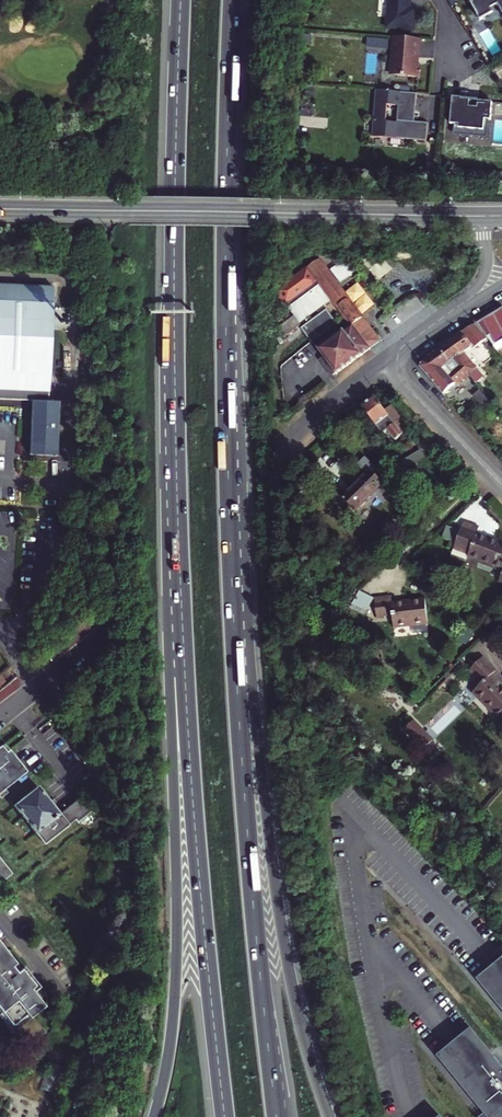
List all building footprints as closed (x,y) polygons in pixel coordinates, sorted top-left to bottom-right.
[(386,28),(414,30),(416,8),(410,7),(410,0),(388,0),(386,28)] [(478,15),(487,10),(488,11),(489,10),(489,9),(498,4),(501,12),(501,0),(469,0),(478,15)] [(487,10),(478,15),(481,19),(493,12),(491,8),(489,9),(489,10),(488,11),(487,10)] [(418,55),(420,38),(392,36),(391,52),(394,55),(393,57),(392,75),(419,77),(420,64),(416,64),(417,55),(418,55)] [(376,90),(372,136),(426,141),(428,123),(414,121),(417,93),(376,90)] [(452,97),(450,124),(454,124),(458,125),(458,128),(469,129),(469,131),(483,132),(484,119),(488,119),(490,120),(492,102),(478,101),(478,104),(469,103),(469,100),(461,99),(461,98),(452,97)] [(487,137),(488,119),(484,119),(483,132),(469,131),(469,129),(458,128),(458,125),(454,124),(453,134),(487,137)] [(332,299),(351,324),(353,326),(353,325),(371,349),(381,341),(320,259),(276,292),(289,310),(274,322),(285,337),(300,326),(299,324),(332,299)] [(29,396),(26,450),(54,451),(57,397),(46,397),(51,282),(0,280),(0,395),(29,396)] [(300,327),(316,346),(327,337),(324,334),(337,324),(324,308),(300,327)] [(486,339),(490,337),(495,347),(501,344),(501,310),(476,326),(486,339)] [(337,375),(371,349),(368,345),(353,325),(353,326),(351,324),(354,328),(320,353),(325,359),(336,374),(337,375)] [(464,332),(473,347),(474,348),(484,342),(475,326),(464,332)] [(464,332),(437,352),(447,364),(453,361),(468,379),(474,385),(481,379),(474,371),(475,370),(473,366),(470,368),(460,355),(473,347),(464,332)] [(419,370),(442,397),(460,381),(463,384),(468,379),(453,361),(447,364),(437,352),(420,364),(419,370)] [(325,359),(323,361),(334,376),(336,374),(325,359)] [(375,398),(362,408),(383,435),(390,430),(397,441),(412,430),(392,406),(384,411),(375,399),(375,398)] [(359,432),(348,418),(340,425),(350,439),(359,432)] [(343,500),(356,512),(383,483),(371,471),(343,500)] [(478,535),(481,528),(465,522),(455,549),(470,554),(468,558),(501,570),(501,543),(478,535)] [(357,590),(352,604),(368,610),(373,597),(357,590)] [(394,616),(395,628),(428,625),(426,599),(393,602),(392,596),(376,598),(378,618),(394,616)] [(470,670),(482,682),(473,692),(501,722),(501,686),(491,676),(495,672),(482,658),(470,670)] [(0,745),(0,746),(0,792),(26,771),(8,750),(6,752),(0,745)] [(38,787),(14,805),(44,845),(75,820),(77,823),(94,810),(83,796),(59,814),(38,787)] [(13,875),(0,859),(0,885),(13,875)] [(14,1027),(42,1003),(32,990),(35,987),(28,979),(32,976),(25,968),(21,971),(0,944),(0,1010),(14,1027)] [(477,981),(501,1011),(501,960),(477,981)] [(472,1027),(438,1056),(488,1116),(501,1116),(501,1063),(472,1027)]
